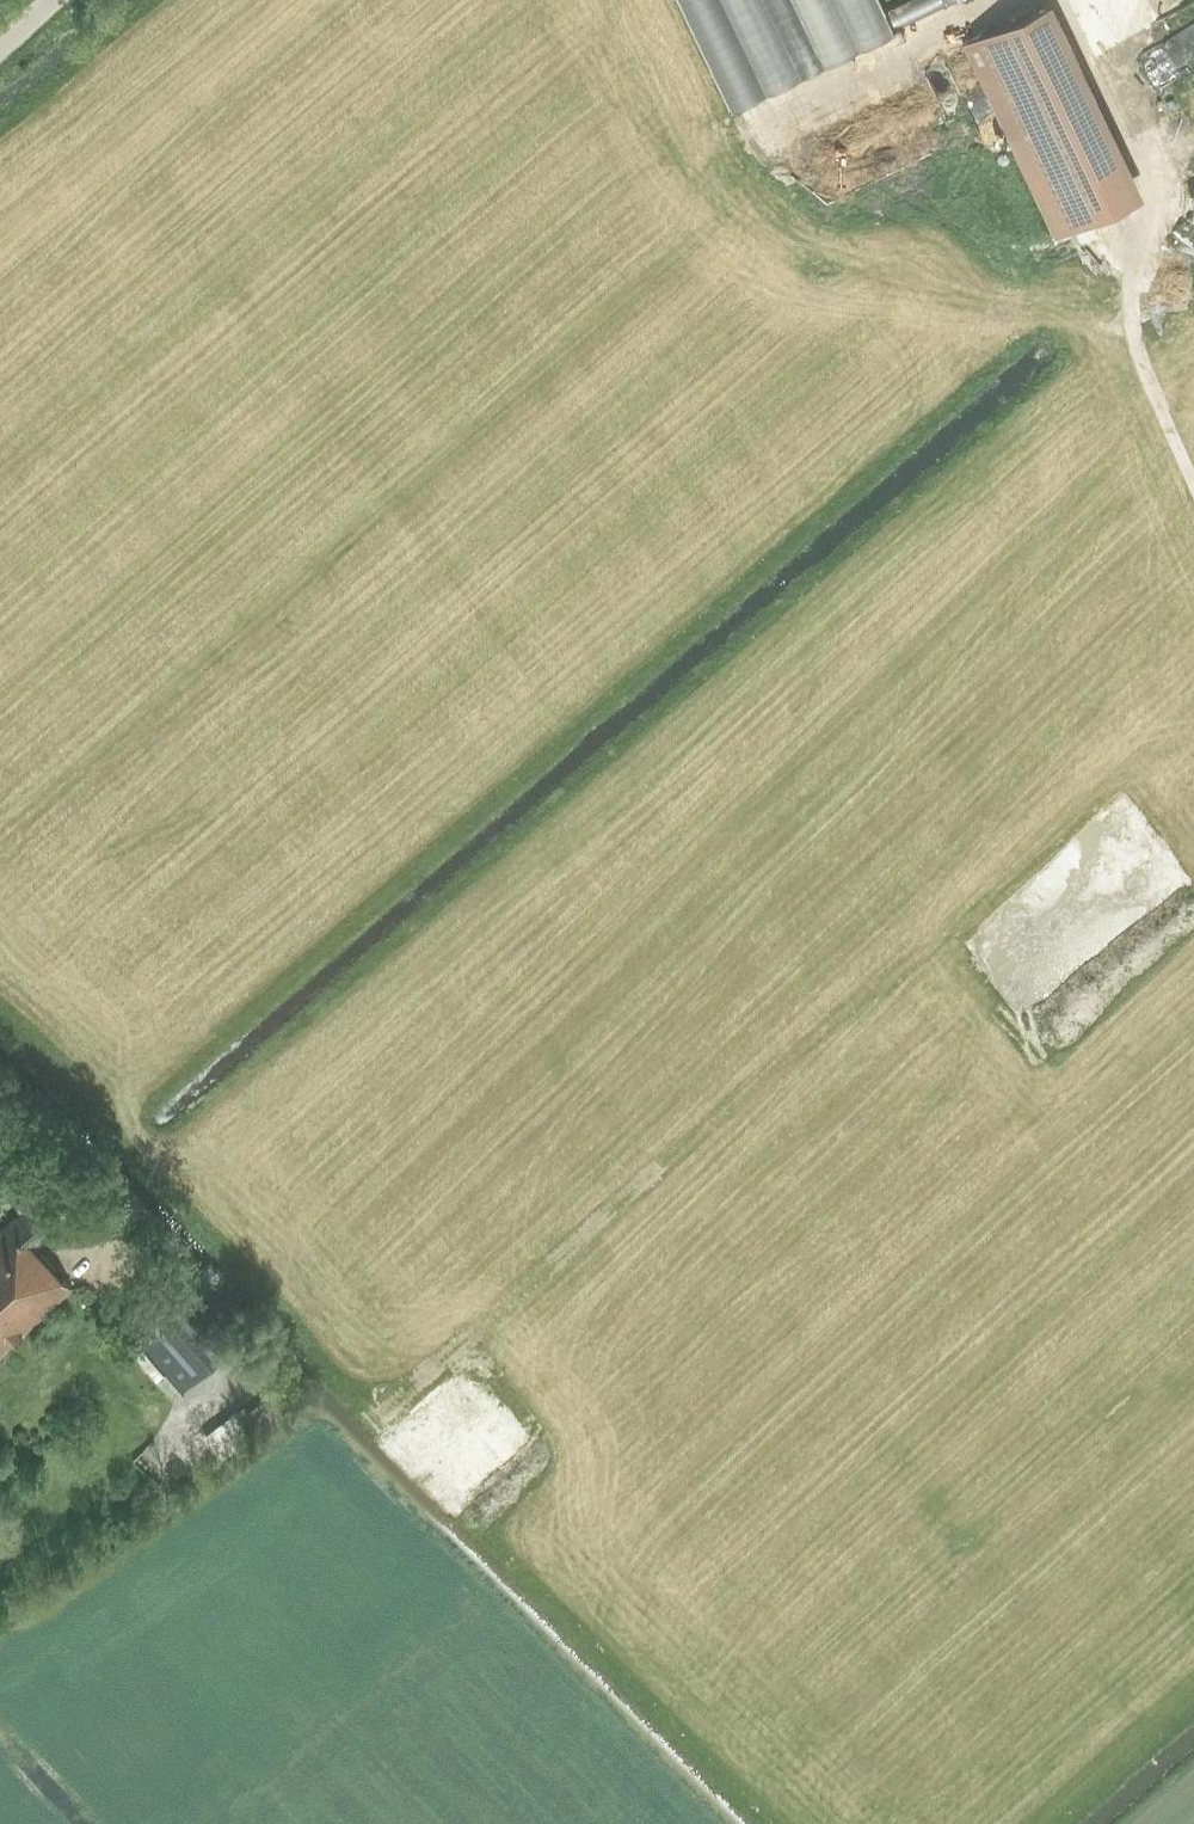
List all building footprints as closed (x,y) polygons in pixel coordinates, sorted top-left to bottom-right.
[(896,30),(881,0),(681,0),(733,108),(896,30)] [(1130,202),(1036,8),(964,43),(1056,237),(1130,202)] [(17,1163),(30,1177),(41,1166),(29,1152),(17,1163)] [(14,1166),(0,1179),(0,1189),(23,1214),(0,1235),(0,1358),(74,1290),(36,1248),(79,1208),(56,1182),(42,1196),(14,1166)] [(184,1387),(231,1346),(168,1275),(122,1316),(184,1387)]
